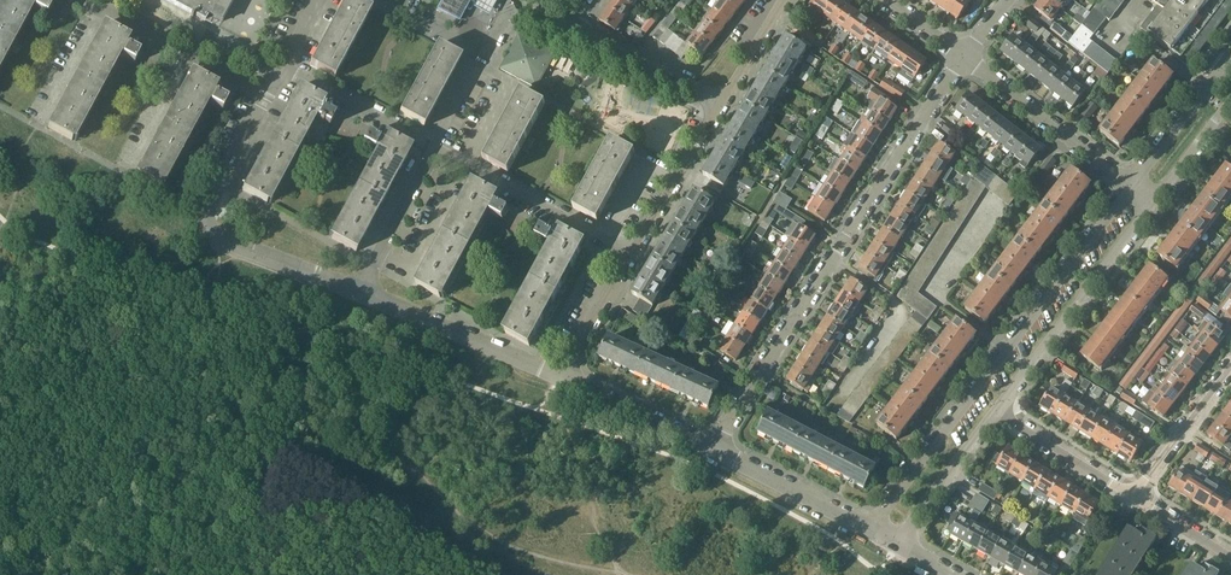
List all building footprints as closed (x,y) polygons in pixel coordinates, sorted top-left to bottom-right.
[(0,7),(0,64),(30,9),(41,15),(40,17),(43,19),(44,17),(46,18),(52,6),(40,0),(4,0),(0,7)] [(192,14),(191,16),(193,17),(194,15),(205,21),(209,15),(215,19),(215,18),(221,22),(232,2),(233,0),(166,0),(192,14)] [(329,31),(353,44),(371,9),(354,0),(345,0),(329,31)] [(438,9),(439,9),(448,14),(458,20),(470,0),(442,0),(438,9)] [(609,7),(625,18),(633,6),(624,0),(613,0),(609,7)] [(714,9),(730,21),(738,10),(726,0),(720,0),(714,9)] [(738,10),(746,0),(726,0),(738,10)] [(811,6),(825,15),(835,0),(815,0),(811,6)] [(825,15),(837,24),(849,8),(838,0),(835,0),(825,15)] [(932,1),(944,10),(951,0),(932,0),(932,1)] [(944,10),(957,19),(969,3),(971,0),(951,0),(944,10)] [(1034,8),(1051,21),(1060,10),(1047,0),(1040,0),(1034,8)] [(1060,10),(1067,0),(1047,0),(1060,10)] [(1093,9),(1106,19),(1109,21),(1110,20),(1109,20),(1116,11),(1117,11),(1122,4),(1116,0),(1100,0),(1093,9)] [(1141,28),(1159,42),(1170,50),(1185,61),(1190,65),(1230,10),(1230,0),(1162,0),(1141,28)] [(680,1),(676,7),(682,12),(686,6),(680,1)] [(609,7),(600,21),(616,31),(625,18),(609,7)] [(676,7),(672,13),(678,17),(682,12),(676,7)] [(1082,7),(1077,13),(1083,18),(1088,12),(1085,9),(1082,7)] [(849,8),(837,24),(850,33),(862,17),(849,8)] [(714,9),(705,20),(721,33),(730,21),(714,9)] [(1090,13),(1089,15),(1102,25),(1106,19),(1093,9),(1090,13)] [(672,13),(667,19),(673,23),(678,17),(672,13)] [(1085,19),(1085,20),(1098,30),(1102,25),(1089,15),(1085,19)] [(862,17),(850,33),(863,42),(875,26),(862,17)] [(1024,23),(1036,32),(1040,26),(1029,17),(1024,23)] [(650,18),(641,29),(647,33),(647,32),(656,22),(650,18)] [(667,19),(663,24),(668,29),(673,23),(667,19)] [(705,20),(696,32),(712,44),(721,33),(705,20)] [(1085,20),(1080,26),(1093,36),(1098,30),(1085,20)] [(49,126),(48,127),(72,140),(75,136),(119,54),(130,61),(129,62),(132,64),(133,62),(135,63),(140,53),(124,45),(128,36),(105,23),(100,32),(49,126)] [(1055,23),(1050,29),(1062,38),(1065,35),(1067,32),(1055,23)] [(663,24),(658,30),(664,35),(668,29),(663,24)] [(798,25),(793,31),(808,41),(812,34),(798,24),(798,25)] [(875,26),(863,42),(876,51),(888,35),(875,26)] [(1080,26),(1068,42),(1083,54),(1093,42),(1089,40),(1093,36),(1080,26)] [(664,35),(659,41),(665,46),(674,34),(668,29),(664,35)] [(658,30),(653,37),(659,41),(664,35),(658,30)] [(329,31),(310,65),(334,78),(353,44),(329,31)] [(696,32),(687,43),(691,47),(691,48),(702,56),(712,44),(696,32)] [(674,34),(665,46),(671,50),(680,38),(674,34)] [(812,34),(808,41),(812,44),(817,38),(812,34)] [(1025,45),(1013,61),(1025,70),(1037,55),(1030,49),(1040,38),(1034,34),(1025,45)] [(876,51),(873,56),(886,65),(889,60),(901,44),(888,35),(876,51)] [(519,36),(501,69),(536,88),(537,88),(539,83),(555,55),(553,54),(535,44),(519,36)] [(1013,36),(1001,51),(1013,61),(1025,45),(1018,40),(1013,36)] [(680,38),(671,50),(676,54),(685,42),(680,38)] [(772,60),(765,72),(785,85),(806,50),(786,38),(778,51),(772,60)] [(685,42),(676,54),(682,59),(691,48),(691,47),(687,43),(685,42)] [(1093,42),(1083,54),(1089,59),(1099,47),(1093,42)] [(1046,43),(1041,50),(1046,54),(1051,47),(1046,43)] [(901,44),(889,60),(902,70),(914,53),(901,44)] [(437,45),(418,79),(442,92),(461,58),(437,45)] [(833,45),(828,53),(834,56),(839,49),(833,45)] [(1099,47),(1089,59),(1096,64),(1105,52),(1099,47)] [(1058,52),(1053,59),(1058,63),(1063,56),(1058,52)] [(1105,52),(1096,64),(1101,68),(1102,69),(1111,57),(1105,52)] [(902,70),(899,74),(911,83),(914,78),(926,61),(914,53),(902,70)] [(846,54),(842,60),(848,64),(852,57),(846,54)] [(1037,55),(1025,70),(1037,79),(1049,64),(1037,55)] [(1111,57),(1102,69),(1106,72),(1108,74),(1117,62),(1116,61),(1111,57)] [(859,62),(855,69),(861,73),(865,66),(859,62)] [(1070,62),(1065,68),(1070,72),(1075,66),(1070,62)] [(1153,62),(1127,96),(1147,111),(1158,97),(1161,92),(1173,77),(1160,67),(1153,62)] [(803,64),(800,70),(809,75),(813,69),(810,68),(805,65),(803,64)] [(1049,64),(1037,79),(1049,89),(1061,73),(1049,64)] [(137,174),(136,175),(160,188),(162,183),(206,102),(218,108),(217,110),(220,112),(221,110),(222,111),(227,101),(211,92),(216,84),(192,71),(188,80),(137,174)] [(850,71),(846,78),(863,89),(867,82),(850,71)] [(872,71),(868,77),(874,81),(878,74),(872,71)] [(1082,71),(1078,77),(1082,81),(1087,75),(1082,71)] [(752,94),(744,106),(765,119),(785,85),(765,72),(757,85),(752,94)] [(1061,73),(1049,89),(1061,98),(1073,83),(1061,73)] [(411,93),(400,114),(424,127),(442,92),(418,79),(411,93)] [(881,85),(881,86),(887,90),(892,84),(885,79),(881,85)] [(1073,83),(1061,98),(1073,107),(1085,92),(1073,83)] [(892,84),(887,90),(900,98),(904,92),(892,84)] [(299,86),(243,190),(267,203),(303,136),(319,145),(324,136),(330,125),(331,126),(333,123),(331,122),(334,116),(319,108),(323,99),(299,86)] [(874,88),(868,97),(877,103),(872,112),(889,122),(897,109),(885,102),(888,97),(874,88)] [(521,91),(503,125),(527,138),(545,104),(521,91)] [(969,94),(957,109),(969,119),(981,103),(969,94)] [(1127,96),(1100,132),(1107,137),(1119,147),(1131,131),(1135,127),(1147,111),(1127,96)] [(837,99),(834,104),(841,109),(844,104),(837,99)] [(981,103),(969,119),(981,128),(993,113),(981,103)] [(1091,103),(1082,115),(1088,119),(1097,108),(1091,103)] [(834,104),(830,111),(837,115),(841,109),(834,104)] [(732,128),(724,140),(744,152),(752,157),(762,140),(755,136),(765,119),(744,106),(737,119),(732,128)] [(863,117),(860,122),(881,135),(889,122),(872,112),(867,119),(863,117)] [(993,113),(981,128),(993,138),(1005,122),(993,113)] [(811,115),(807,121),(812,125),(813,125),(817,118),(811,114),(811,115)] [(859,121),(851,133),(873,147),(881,135),(860,122),(859,121)] [(1005,122),(993,138),(1004,147),(1017,131),(1005,122)] [(947,123),(942,130),(954,139),(959,132),(947,123)] [(503,125),(484,160),(508,172),(527,138),(503,125)] [(822,125),(818,130),(825,135),(829,129),(822,125)] [(818,130),(815,136),(822,140),(825,135),(818,130)] [(972,131),(967,137),(972,140),(977,135),(972,131)] [(1017,131),(1004,147),(1016,156),(1029,140),(1017,131)] [(851,133),(843,145),(865,159),(873,147),(851,133)] [(378,153),(332,238),(356,251),(407,156),(412,147),(388,134),(384,143),(368,134),(364,140),(362,139),(361,142),(362,143),(362,144),(378,153)] [(598,163),(592,173),(616,186),(624,173),(635,152),(611,139),(598,163)] [(704,174),(703,175),(711,180),(723,187),(726,184),(729,185),(733,178),(730,176),(744,152),(724,140),(716,153),(711,162),(704,174)] [(984,140),(979,147),(984,150),(989,144),(984,140)] [(1029,140),(1016,156),(1023,161),(1020,165),(1025,168),(1028,165),(1040,150),(1029,140)] [(938,142),(930,155),(947,166),(955,153),(938,142)] [(843,145),(839,152),(844,155),(840,161),(857,172),(865,159),(843,145)] [(807,149),(804,154),(811,159),(814,153),(807,149)] [(996,149),(991,155),(996,159),(1001,153),(996,149)] [(804,154),(800,160),(802,161),(806,163),(808,164),(811,159),(804,154)] [(930,155),(922,168),(939,178),(945,182),(953,170),(947,166),(930,155)] [(1050,157),(1041,168),(1047,173),(1056,162),(1050,157)] [(836,158),(828,171),(832,173),(849,184),(857,172),(840,161),(836,158)] [(1007,158),(1002,164),(1007,168),(1012,162),(1007,158)] [(981,165),(978,170),(991,180),(995,174),(982,163),(981,165)] [(1203,196),(1221,210),(1230,197),(1230,170),(1226,166),(1222,171),(1221,170),(1219,173),(1219,175),(1216,179),(1213,183),(1209,188),(1207,188),(1205,190),(1206,192),(1203,196)] [(922,168),(914,180),(931,191),(935,194),(938,189),(934,186),(939,178),(922,168)] [(976,176),(973,179),(987,188),(991,180),(978,170),(975,175),(976,176)] [(1071,170),(1044,206),(1063,221),(1075,205),(1079,201),(1090,185),(1078,176),(1071,170)] [(969,171),(965,177),(972,182),(973,179),(976,176),(975,175),(969,171)] [(792,172),(788,180),(795,184),(800,177),(799,176),(792,172)] [(1025,172),(1021,177),(1027,182),(1031,176),(1025,172)] [(585,187),(574,208),(598,221),(616,186),(592,173),(585,187)] [(832,173),(824,186),(841,197),(849,184),(832,173)] [(991,180),(987,188),(992,192),(1002,180),(995,174),(991,180)] [(965,177),(962,182),(969,186),(969,185),(972,182),(965,177)] [(749,179),(745,185),(751,189),(755,182),(749,179)] [(972,182),(969,185),(983,194),(987,188),(973,179),(972,182)] [(468,189),(416,284),(440,297),(487,212),(503,220),(503,219),(505,220),(507,217),(505,216),(508,210),(492,201),(497,193),(473,180),(468,189)] [(711,180),(707,186),(720,194),(720,192),(723,187),(711,180)] [(788,180),(784,185),(792,190),(795,184),(788,180)] [(914,180),(906,193),(923,203),(931,191),(914,180)] [(1002,180),(992,192),(998,197),(1008,184),(1002,180)] [(772,184),(768,190),(771,192),(772,193),(777,185),(773,183),(772,184)] [(1008,184),(998,197),(1004,201),(1013,189),(1008,184)] [(969,186),(965,191),(979,200),(983,194),(969,185),(969,186)] [(824,186),(816,198),(833,209),(841,197),(824,186)] [(706,189),(702,195),(714,203),(718,197),(706,189)] [(1013,189),(1004,201),(1010,206),(1011,203),(1018,193),(1013,189)] [(681,213),(673,225),(694,238),(696,234),(699,236),(703,228),(700,227),(714,203),(702,195),(694,190),(693,192),(686,204),(681,213)] [(965,191),(961,197),(974,206),(979,200),(965,191)] [(780,192),(776,198),(789,206),(793,199),(785,194),(780,192)] [(906,193),(898,205),(919,218),(927,205),(923,203),(906,193)] [(949,194),(945,199),(952,204),(956,198),(949,194)] [(1184,221),(1181,225),(1199,239),(1221,210),(1203,196),(1200,200),(1198,200),(1196,203),(1197,204),(1194,209),(1191,213),(1187,217),(1185,217),(1183,220),(1184,221)] [(959,201),(957,204),(970,212),(974,206),(961,197),(959,201)] [(816,198),(808,210),(825,222),(833,209),(816,198)] [(945,199),(942,205),(948,210),(952,204),(945,199)] [(774,201),(770,208),(782,216),(787,209),(774,201)] [(957,204),(953,210),(966,218),(970,212),(957,204)] [(898,205),(890,217),(907,228),(912,220),(916,223),(919,218),(898,205)] [(1044,206),(1019,239),(1038,254),(1049,240),(1052,235),(1063,221),(1044,206)] [(953,210),(949,216),(962,225),(966,218),(953,210)] [(765,216),(762,221),(770,225),(773,220),(765,216)] [(949,216),(945,222),(958,231),(962,225),(949,216)] [(890,217),(882,230),(899,240),(907,228),(890,217)] [(932,219),(929,224),(936,229),(939,224),(932,219)] [(762,221),(758,227),(766,232),(770,225),(762,221)] [(794,222),(786,235),(791,238),(808,249),(816,236),(799,225),(794,222)] [(945,222),(941,228),(954,237),(958,231),(945,222)] [(929,224),(925,230),(932,235),(936,229),(929,224)] [(660,247),(653,259),(673,272),(694,238),(673,225),(665,238),(660,247)] [(1161,251),(1158,255),(1176,269),(1199,239),(1181,225),(1178,230),(1176,229),(1174,232),(1174,234),(1171,238),(1168,242),(1165,247),(1162,247),(1160,249),(1161,251)] [(758,227),(754,234),(762,238),(766,232),(758,227)] [(552,246),(505,333),(530,346),(530,345),(581,250),(586,241),(562,228),(557,236),(541,228),(538,234),(536,233),(535,236),(536,237),(536,238),(552,246)] [(941,228),(937,235),(950,243),(954,237),(941,228)] [(882,230),(875,242),(891,253),(899,240),(882,230)] [(937,235),(933,241),(946,249),(950,243),(937,235)] [(791,238),(783,250),(800,261),(808,249),(791,238)] [(1019,239),(992,275),(1011,289),(1023,274),(1026,270),(1038,254),(1019,239)] [(750,241),(747,246),(755,250),(758,245),(750,241)] [(933,241),(929,247),(942,255),(946,249),(933,241)] [(875,242),(867,254),(886,267),(894,254),(891,253),(875,242)] [(917,244),(913,249),(920,254),(923,248),(917,244)] [(1222,249),(1228,254),(1230,250),(1230,248),(1226,245),(1222,249)] [(747,246),(743,252),(751,256),(755,250),(747,246)] [(929,247),(925,253),(938,262),(942,255),(929,247)] [(913,249),(909,255),(916,260),(920,254),(913,249)] [(1222,249),(1218,254),(1224,259),(1228,254),(1222,249)] [(783,250),(775,263),(792,273),(800,261),(783,250)] [(925,253),(921,259),(934,268),(938,262),(925,253)] [(867,254),(859,267),(861,268),(872,275),(870,278),(876,282),(877,282),(880,281),(884,275),(883,272),(886,267),(867,254)] [(1218,254),(1215,259),(1220,264),(1224,259),(1218,254)] [(632,293),(632,294),(640,299),(653,307),(673,272),(653,259),(645,272),(640,281),(632,293)] [(921,259),(917,266),(930,274),(934,268),(921,259)] [(1215,259),(1211,264),(1217,269),(1220,264),(1215,259)] [(775,263),(767,275),(784,286),(792,273),(775,263)] [(1211,264),(1207,269),(1213,274),(1217,269),(1211,264)] [(735,266),(732,271),(739,276),(743,270),(735,266)] [(917,266),(913,272),(926,280),(930,274),(917,266)] [(1130,293),(1127,297),(1144,311),(1167,280),(1158,273),(1150,267),(1146,271),(1144,271),(1142,274),(1143,275),(1140,280),(1137,284),(1133,289),(1131,289),(1129,291),(1130,293)] [(900,269),(897,274),(904,279),(907,273),(904,271),(902,270),(900,269)] [(1207,269),(1203,274),(1209,279),(1213,274),(1207,269)] [(1222,270),(1217,276),(1218,276),(1223,280),(1227,274),(1222,270)] [(732,271),(728,276),(736,281),(739,276),(732,271)] [(913,272),(909,278),(922,286),(926,280),(913,272)] [(897,274),(893,280),(900,285),(904,279),(897,274)] [(1203,274),(1200,279),(1205,284),(1209,279),(1203,274)] [(767,275),(759,288),(776,299),(784,286),(767,275)] [(992,275),(965,310),(972,315),(985,324),(996,309),(1000,304),(1011,289),(992,275)] [(1217,276),(1213,280),(1219,285),(1223,280),(1218,276),(1217,276)] [(909,278),(905,284),(912,288),(918,292),(922,286),(909,278)] [(851,279),(843,292),(860,302),(868,289),(865,288),(855,281),(851,279)] [(1200,279),(1196,284),(1202,289),(1205,284),(1200,279)] [(905,284),(897,296),(903,301),(912,288),(905,284)] [(759,288),(751,300),(768,311),(776,299),(759,288)] [(912,288),(903,301),(910,306),(910,305),(918,292),(912,288)] [(720,291),(717,296),(724,301),(728,295),(720,291)] [(843,292),(835,304),(852,315),(860,302),(843,292)] [(918,292),(910,305),(916,310),(924,297),(918,292)] [(1197,301),(1218,317),(1222,312),(1230,319),(1230,301),(1229,300),(1224,306),(1221,304),(1218,308),(1202,295),(1197,301)] [(717,296),(713,303),(720,307),(724,301),(717,296)] [(1187,296),(1184,301),(1189,305),(1193,300),(1187,296)] [(924,297),(916,310),(917,311),(922,315),(931,302),(924,297)] [(1108,322),(1104,327),(1122,340),(1133,326),(1144,311),(1127,297),(1123,301),(1122,301),(1120,304),(1121,305),(1120,305),(1117,309),(1114,313),(1110,318),(1109,318),(1107,321),(1108,322)] [(640,299),(636,305),(649,313),(653,307),(640,299)] [(751,300),(743,313),(760,323),(768,311),(751,300)] [(1184,301),(1180,306),(1185,310),(1189,305),(1184,301)] [(931,302),(922,315),(928,319),(937,307),(931,302)] [(835,304),(827,316),(844,327),(852,315),(835,304)] [(636,305),(633,311),(646,318),(649,313),(636,305)] [(1195,305),(1190,310),(1202,319),(1206,313),(1195,305)] [(877,306),(873,311),(880,315),(884,310),(877,306)] [(1180,306),(1176,311),(1182,315),(1185,310),(1180,306)] [(873,311),(870,316),(877,321),(880,315),(873,311)] [(917,311),(912,317),(923,326),(928,319),(922,315),(917,311)] [(1176,311),(1172,316),(1178,320),(1182,315),(1176,311)] [(743,313),(735,325),(752,336),(760,323),(743,313)] [(702,314),(699,319),(706,324),(709,318),(705,316),(702,314)] [(827,316),(819,329),(836,340),(844,327),(827,316)] [(1172,316),(1169,320),(1174,325),(1178,320),(1172,316)] [(912,317),(908,323),(919,332),(923,326),(912,317)] [(699,319),(694,326),(701,330),(706,324),(699,319)] [(1169,320),(1165,325),(1170,330),(1174,325),(1169,320)] [(957,321),(928,359),(947,373),(961,356),(964,351),(976,336),(963,326),(957,321)] [(1205,321),(1197,331),(1200,333),(1218,346),(1226,336),(1210,325),(1205,321)] [(908,323),(903,329),(914,338),(919,332),(908,323)] [(735,325),(727,338),(744,349),(752,336),(735,325)] [(1165,325),(1161,330),(1167,335),(1170,330),(1165,325)] [(1179,325),(1176,330),(1181,334),(1185,329),(1179,325)] [(1085,352),(1082,356),(1100,369),(1122,340),(1104,327),(1101,331),(1099,330),(1097,333),(1098,335),(1095,339),(1092,343),(1088,348),(1086,347),(1084,350),(1085,352)] [(819,329),(811,341),(828,352),(834,355),(841,343),(836,340),(819,329)] [(903,329),(898,336),(909,344),(914,338),(903,329)] [(861,330),(857,336),(864,340),(868,335),(861,330)] [(1161,330),(1157,335),(1163,340),(1167,335),(1161,330)] [(1176,330),(1171,336),(1176,341),(1181,334),(1176,330)] [(690,333),(687,341),(700,347),(703,339),(690,333)] [(1194,336),(1191,341),(1194,344),(1210,356),(1218,346),(1200,333),(1196,338),(1194,336)] [(1157,335),(1154,340),(1159,344),(1163,340),(1157,335)] [(601,354),(599,358),(616,366),(620,368),(636,375),(646,353),(609,336),(607,342),(605,347),(602,352),(601,354)] [(857,336),(854,341),(861,346),(864,340),(857,336)] [(898,336),(894,342),(905,350),(909,344),(898,336)] [(727,338),(719,350),(736,361),(744,349),(727,338)] [(1154,340),(1150,345),(1155,349),(1159,344),(1154,340)] [(811,341),(803,353),(820,364),(828,352),(811,341)] [(894,342),(889,348),(900,356),(905,350),(894,342)] [(1185,346),(1182,351),(1183,352),(1202,367),(1210,356),(1194,344),(1190,350),(1185,346)] [(1150,345),(1146,350),(1152,354),(1155,349),(1150,345)] [(1164,345),(1160,351),(1166,355),(1170,349),(1164,345)] [(889,348),(884,354),(895,363),(898,359),(900,356),(889,348)] [(1146,350),(1142,355),(1148,359),(1152,354),(1146,350)] [(1160,351),(1156,355),(1162,360),(1166,355),(1160,351)] [(1183,352),(1175,361),(1180,365),(1195,376),(1202,367),(1183,352)] [(646,353),(636,375),(652,383),(657,385),(673,392),(683,370),(646,353)] [(803,353),(795,366),(813,377),(820,364),(803,353)] [(884,354),(880,360),(891,369),(895,363),(884,354)] [(845,355),(841,360),(849,365),(852,360),(845,355)] [(1142,355),(1139,360),(1144,364),(1148,359),(1142,355)] [(928,359),(901,393),(921,408),(934,390),(938,385),(947,373),(928,359)] [(841,360),(838,366),(845,371),(849,365),(841,360)] [(880,360),(875,366),(886,375),(891,369),(880,360)] [(1139,360),(1135,365),(1140,369),(1144,364),(1139,360)] [(1066,365),(1062,371),(1076,379),(1078,376),(1080,372),(1066,364),(1066,365)] [(1135,365),(1131,370),(1137,374),(1140,369),(1135,365)] [(1149,365),(1145,370),(1150,374),(1151,375),(1155,370),(1149,365)] [(1180,365),(1172,375),(1187,387),(1195,376),(1180,365)] [(795,366),(787,379),(797,385),(804,390),(809,392),(817,380),(813,377),(795,366)] [(875,366),(871,372),(882,381),(886,375),(875,366)] [(1143,369),(1139,374),(1146,379),(1150,374),(1145,370),(1143,369)] [(683,370),(673,392),(688,399),(693,401),(709,408),(718,387),(683,370)] [(1131,370),(1127,375),(1133,379),(1133,378),(1137,374),(1131,370)] [(871,372),(866,378),(877,387),(882,381),(871,372)] [(1168,372),(1161,382),(1165,385),(1180,397),(1187,387),(1172,375),(1168,372)] [(1127,375),(1124,380),(1129,384),(1133,379),(1127,375)] [(866,378),(861,384),(872,393),(877,387),(866,378)] [(829,380),(825,386),(833,390),(837,385),(829,380)] [(1051,389),(1040,406),(1053,414),(1064,397),(1072,384),(1066,380),(1057,392),(1051,389)] [(1085,380),(1080,387),(1087,391),(1091,384),(1085,380)] [(1124,380),(1120,385),(1125,389),(1129,384),(1124,380)] [(861,384),(856,391),(867,399),(872,393),(861,384)] [(1156,388),(1153,392),(1172,407),(1180,397),(1165,385),(1160,391),(1156,388)] [(825,386),(822,391),(829,396),(833,390),(825,386)] [(1097,388),(1093,395),(1099,399),(1104,392),(1097,388)] [(1150,389),(1141,401),(1148,408),(1149,406),(1164,417),(1172,407),(1153,392),(1150,389)] [(856,391),(852,397),(863,405),(867,399),(856,391)] [(1125,391),(1121,397),(1133,405),(1137,398),(1125,391)] [(901,393),(877,425),(884,430),(897,440),(908,425),(912,420),(921,408),(901,393)] [(1110,396),(1106,403),(1112,407),(1117,400),(1110,396)] [(852,397),(847,402),(859,411),(863,405),(852,397)] [(1064,397),(1053,414),(1066,422),(1077,404),(1064,397)] [(1077,404),(1066,422),(1079,430),(1090,412),(1092,409),(1079,401),(1077,404)] [(847,402),(843,408),(854,417),(859,411),(847,402)] [(1123,404),(1119,411),(1125,415),(1127,413),(1130,408),(1123,404)] [(843,408),(837,416),(850,422),(854,417),(843,408)] [(769,412),(758,433),(774,442),(777,444),(793,452),(804,431),(769,412)] [(1090,412),(1079,430),(1092,438),(1102,420),(1090,412)] [(1133,417),(1132,419),(1137,422),(1141,415),(1136,412),(1133,417)] [(1216,424),(1230,436),(1230,420),(1223,414),(1216,424)] [(1102,420),(1092,438),(1104,446),(1115,428),(1118,423),(1105,415),(1102,420)] [(1141,415),(1137,422),(1150,430),(1154,423),(1155,423),(1141,415)] [(1208,434),(1229,451),(1230,449),(1230,436),(1216,424),(1208,434)] [(1115,428),(1104,446),(1117,453),(1128,436),(1115,428)] [(804,431),(793,452),(809,460),(813,462),(829,471),(840,449),(804,431)] [(1128,436),(1117,453),(1131,462),(1142,444),(1128,436)] [(1199,444),(1195,451),(1200,454),(1196,460),(1202,463),(1205,457),(1206,458),(1210,451),(1199,444)] [(998,454),(993,462),(998,465),(1010,473),(1021,456),(1008,448),(1003,457),(998,454)] [(840,449),(829,471),(844,479),(848,481),(864,489),(876,468),(858,458),(840,449)] [(1214,454),(1211,459),(1217,463),(1220,458),(1214,454)] [(1021,456),(1010,473),(1024,481),(1034,464),(1021,456)] [(1220,458),(1217,463),(1224,467),(1227,462),(1220,458)] [(1034,464),(1024,481),(1036,489),(1047,472),(1034,464)] [(1182,466),(1169,486),(1182,494),(1191,479),(1195,474),(1182,466)] [(1036,489),(1033,495),(1045,502),(1049,497),(1059,479),(1047,472),(1036,489)] [(1191,479),(1182,494),(1193,501),(1203,486),(1206,481),(1207,479),(1196,472),(1195,474),(1191,479)] [(1049,497),(1062,505),(1072,488),(1059,479),(1049,497)] [(1203,486),(1193,501),(1205,508),(1218,488),(1207,481),(1206,481),(1203,486)] [(984,484),(980,491),(995,500),(999,493),(987,485),(984,483),(984,484)] [(1072,488),(1062,505),(1075,513),(1085,495),(1072,488)] [(1218,488),(1205,508),(1218,516),(1227,501),(1230,496),(1218,488)] [(978,493),(973,500),(986,508),(991,501),(978,493)] [(1075,513),(1071,518),(1085,526),(1088,521),(1099,504),(1087,497),(1085,495),(1075,513)] [(1007,498),(1003,505),(1007,508),(1008,508),(1012,502),(1011,501),(1007,498)] [(973,500),(969,507),(974,510),(980,514),(982,515),(986,508),(973,500)] [(1218,516),(1229,523),(1230,521),(1230,504),(1227,501),(1218,516)] [(1019,504),(1015,512),(1021,516),(1025,508),(1019,504)] [(998,505),(993,512),(999,516),(1001,513),(1003,510),(1003,509),(998,505)] [(958,522),(951,535),(964,543),(975,524),(980,514),(974,510),(968,520),(961,516),(958,522)] [(1032,512),(1028,520),(1034,523),(1038,516),(1032,512)] [(1008,517),(1006,520),(1012,524),(1016,518),(1016,517),(1010,513),(1010,514),(1008,517)] [(1044,520),(1040,527),(1046,531),(1048,527),(1051,524),(1044,520)] [(1023,522),(1020,528),(1025,532),(1030,525),(1024,521),(1023,522)] [(975,524),(964,543),(978,550),(988,532),(975,524)] [(1037,529),(1033,536),(1039,539),(1043,533),(1037,529)] [(1057,529),(1052,536),(1057,539),(1059,540),(1063,533),(1057,529)] [(1102,574),(1133,574),(1152,544),(1153,544),(1156,539),(1157,539),(1144,530),(1140,536),(1131,530),(1126,537),(1102,574)] [(988,532),(978,550),(992,558),(1002,539),(988,532)] [(1052,536),(1048,544),(1052,546),(1057,539),(1052,536)] [(1079,536),(1071,549),(1078,553),(1086,540),(1079,536)] [(1002,539),(992,558),(1005,566),(1016,547),(1002,539)] [(1016,547),(1005,566),(1019,574),(1029,555),(1016,547)] [(1019,574),(1021,574),(1037,574),(1043,563),(1047,557),(1033,549),(1029,555),(1019,574)] [(1071,549),(1063,562),(1070,566),(1078,553),(1071,549)] [(1037,574),(1054,574),(1059,566),(1054,563),(1051,567),(1043,563),(1037,574)] [(1187,574),(1218,574),(1219,574),(1220,574),(1205,565),(1202,571),(1195,567),(1194,566),(1193,566),(1188,574),(1187,574)]
